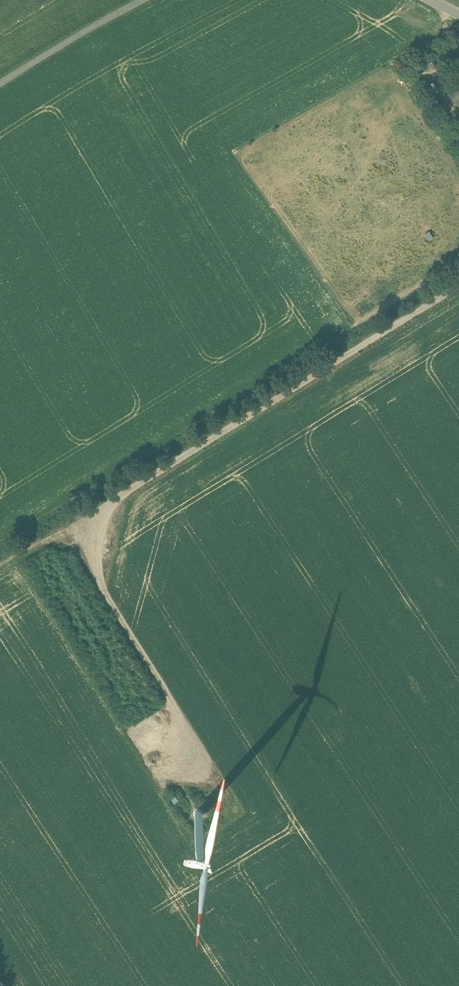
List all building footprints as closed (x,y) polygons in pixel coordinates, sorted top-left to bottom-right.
[(458,77),(444,88),(445,89),(453,99),(458,106),(458,78),(458,77)] [(453,99),(445,89),(444,88),(437,94),(446,105),(446,104),(453,99)] [(458,106),(453,99),(446,104),(452,111),(458,106)]
